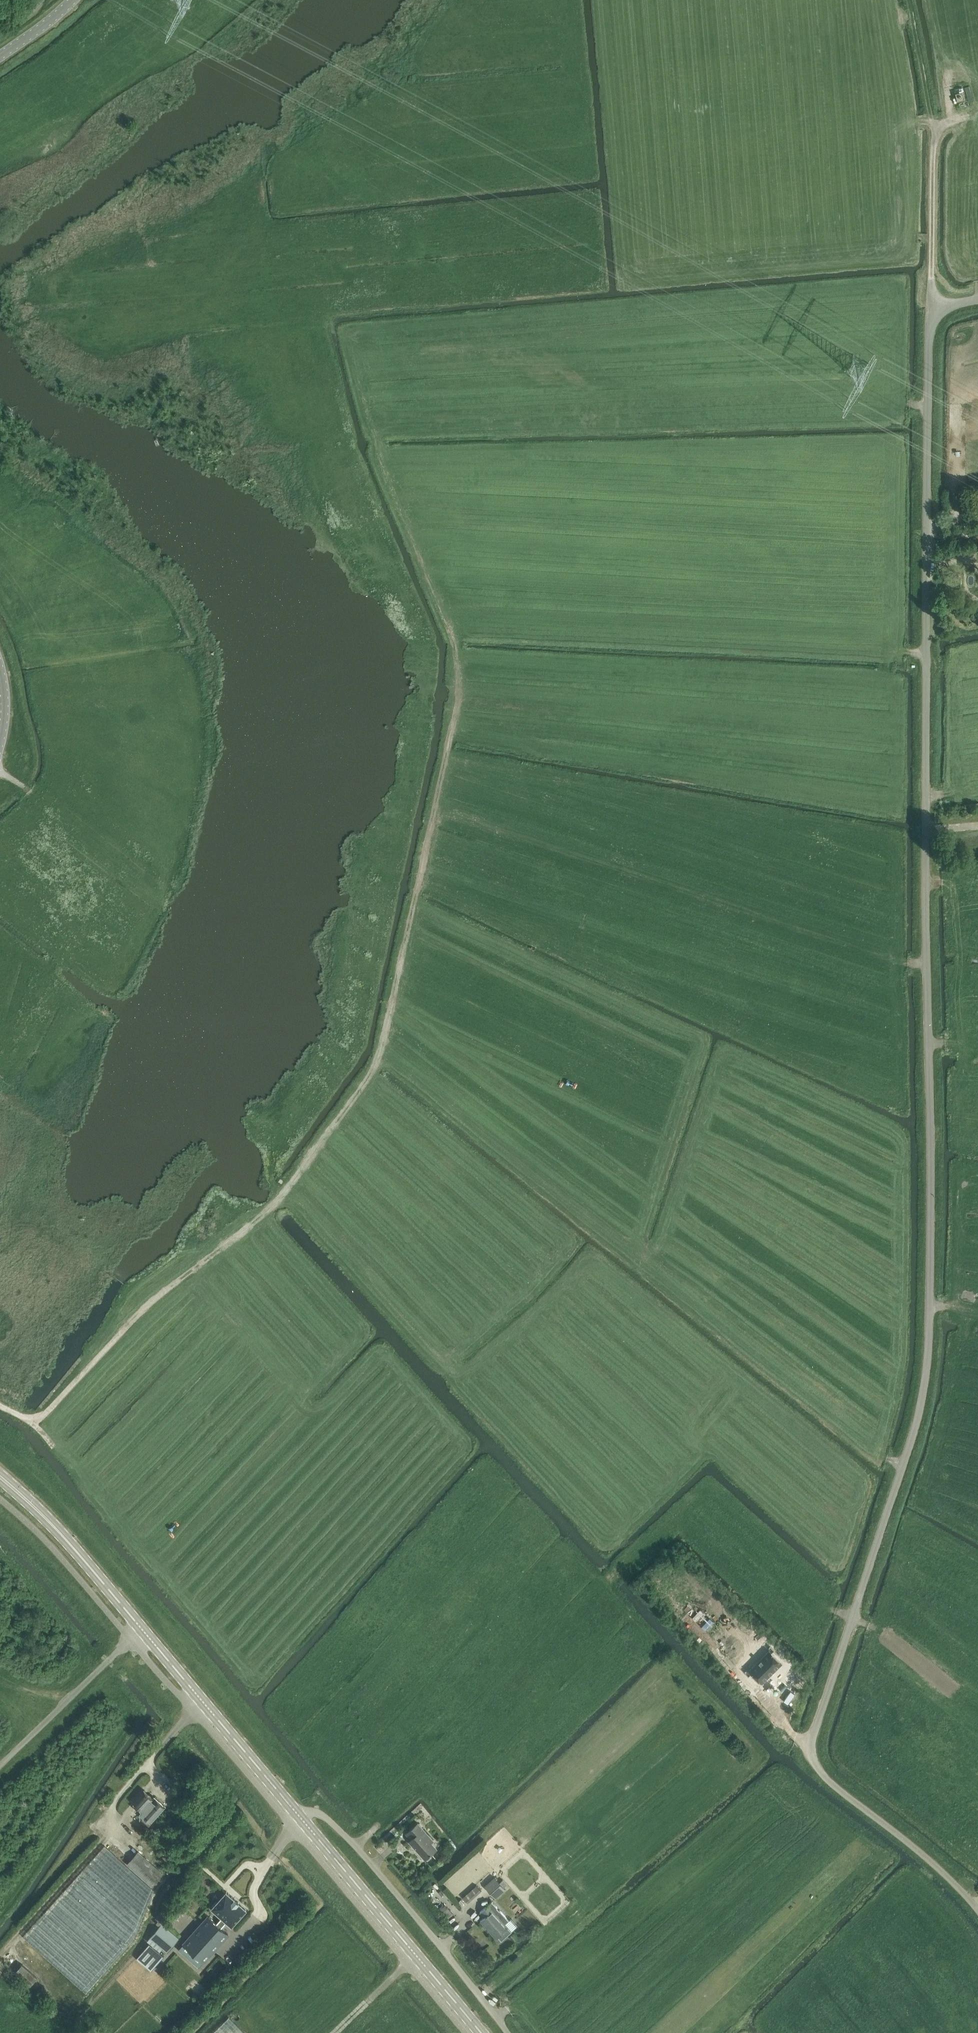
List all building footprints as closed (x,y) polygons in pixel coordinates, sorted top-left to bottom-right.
[(955,93),(957,102),(965,99),(963,91),(955,93)] [(149,1824),(165,1806),(155,1797),(153,1798),(144,1790),(134,1802),(142,1810),(140,1812),(145,1816),(143,1818),(149,1824)] [(425,1858),(437,1848),(431,1842),(433,1840),(418,1823),(406,1833),(411,1839),(409,1840),(425,1858)] [(105,1846),(23,1937),(86,1993),(133,1940),(154,1890),(105,1846)] [(152,1885),(162,1873),(138,1852),(127,1864),(152,1885)] [(495,1877),(485,1886),(495,1898),(505,1889),(495,1877)] [(476,1885),(463,1897),(468,1903),(481,1891),(476,1885)] [(209,1916),(179,1950),(198,1967),(204,1960),(205,1961),(229,1933),(222,1927),(226,1922),(230,1925),(231,1925),(232,1925),(246,1909),(227,1891),(212,1908),(218,1913),(217,1914),(221,1918),(217,1923),(209,1916)] [(488,1904),(480,1912),(484,1917),(480,1920),(496,1938),(498,1936),(501,1940),(512,1931),(518,1925),(511,1918),(509,1920),(500,1910),(499,1911),(497,1908),(497,1907),(492,1901),(488,1904)] [(161,1924),(147,1941),(160,1952),(163,1949),(168,1953),(179,1939),(161,1924)] [(151,1971),(164,1956),(149,1943),(136,1958),(151,1971)] [(30,1985),(37,1977),(22,1964),(15,1972),(30,1985)] [(229,2016),(212,2032),(245,2032),(229,2016)]
